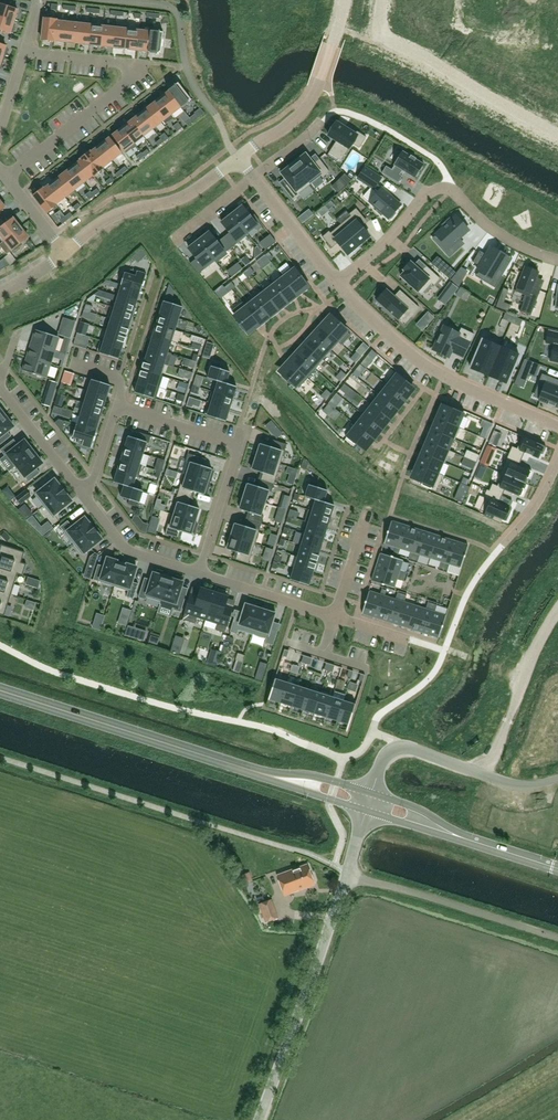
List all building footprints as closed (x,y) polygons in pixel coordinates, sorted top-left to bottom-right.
[(14,21),(18,9),(7,6),(7,4),(0,2),(0,17),(14,21)] [(1,30),(11,33),(11,32),(13,32),(15,26),(13,26),(14,21),(0,17),(0,35),(1,30)] [(56,20),(44,18),(42,40),(54,41),(56,20)] [(66,41),(78,43),(80,23),(80,21),(68,19),(68,22),(66,41)] [(54,41),(54,40),(66,41),(68,22),(57,21),(57,20),(56,20),(54,41)] [(92,25),(80,23),(78,43),(90,44),(92,25)] [(101,45),(113,47),(116,28),(116,25),(111,24),(111,27),(104,26),(101,45)] [(104,26),(92,25),(90,44),(101,45),(104,26)] [(127,29),(116,28),(113,47),(125,48),(127,29)] [(139,30),(127,29),(125,48),(137,50),(139,30)] [(151,31),(151,30),(151,32),(139,30),(137,50),(149,51),(148,52),(149,52),(151,31)] [(149,52),(161,54),(164,32),(151,31),(149,52)] [(192,100),(178,83),(169,90),(182,107),(181,108),(183,110),(187,106),(186,104),(192,100)] [(160,98),(172,114),(181,107),(181,108),(182,107),(169,90),(168,90),(169,91),(160,98)] [(162,121),(172,114),(160,98),(150,106),(162,121)] [(150,106),(141,113),(153,128),(162,121),(150,106)] [(153,128),(141,113),(132,120),(144,136),(153,128)] [(132,120),(122,128),(134,143),(144,136),(132,120)] [(177,131),(178,131),(182,127),(178,122),(173,126),(177,131)] [(337,122),(329,135),(337,140),(329,153),(341,161),(359,132),(347,124),(345,127),(337,122)] [(137,146),(134,143),(122,128),(112,135),(126,153),(132,148),(132,149),(137,146)] [(161,138),(164,142),(169,138),(165,133),(160,137),(161,138)] [(112,160),(122,153),(110,137),(100,145),(112,160)] [(103,167),(112,160),(100,145),(91,152),(90,151),(103,168),(104,168),(103,167)] [(386,166),(382,172),(398,182),(402,176),(401,174),(403,171),(415,178),(424,164),(403,150),(394,165),(392,169),(386,166)] [(94,176),(103,168),(90,151),(81,159),(94,176)] [(141,152),(136,156),(140,161),(145,157),(142,153),(141,152)] [(296,161),(293,163),(310,184),(321,175),(323,177),(330,172),(319,158),(313,163),(310,158),(306,154),(296,161)] [(94,176),(81,159),(80,159),(81,160),(72,167),(84,182),(93,175),(94,176)] [(291,165),(281,173),(285,178),(289,182),(283,187),(293,200),(300,195),(299,193),(310,184),(293,163),(291,165)] [(75,189),(84,182),(72,167),(63,174),(75,189)] [(365,167),(358,178),(374,189),(375,189),(378,192),(369,201),(389,219),(389,218),(391,219),(397,213),(395,211),(401,205),(382,187),(381,188),(377,184),(381,178),(365,167)] [(352,180),(345,173),(340,178),(347,185),(352,180)] [(65,197),(75,189),(63,174),(53,182),(65,197)] [(56,204),(65,197),(53,182),(44,189),(43,188),(56,205),(57,205),(56,204)] [(47,213),(56,205),(43,188),(33,196),(47,213)] [(90,191),(85,195),(89,200),(95,196),(92,192),(90,191)] [(329,210),(335,205),(331,201),(326,206),(329,210)] [(243,206),(233,214),(247,232),(261,222),(255,214),(251,217),(243,206)] [(351,216),(341,224),(359,245),(370,236),(362,227),(360,224),(366,219),(356,208),(349,214),(351,216)] [(309,218),(305,213),(298,218),(303,223),(309,218)] [(233,214),(222,222),(230,232),(238,243),(249,234),(247,232),(233,214)] [(443,227),(436,234),(436,235),(448,248),(460,238),(469,230),(456,216),(452,219),(450,217),(441,225),(443,227)] [(2,218),(0,219),(0,238),(3,242),(4,240),(21,227),(18,224),(20,222),(16,218),(14,219),(13,218),(6,223),(2,218)] [(329,231),(322,236),(332,248),(338,243),(348,255),(359,245),(341,224),(331,232),(329,231)] [(21,246),(19,244),(29,237),(21,227),(4,240),(12,250),(13,249),(15,250),(21,246)] [(210,232),(199,240),(215,261),(216,263),(227,254),(226,252),(217,242),(210,232)] [(238,243),(230,232),(224,237),(232,248),(238,243)] [(270,234),(260,243),(266,250),(276,242),(270,234)] [(226,252),(232,248),(224,237),(217,242),(226,252)] [(199,240),(189,248),(197,258),(205,269),(215,261),(199,240)] [(479,251),(473,262),(480,266),(477,271),(491,279),(497,270),(503,274),(510,263),(503,259),(505,256),(491,247),(486,255),(479,251)] [(141,250),(133,257),(138,262),(146,255),(141,250)] [(265,255),(257,261),(263,269),(271,263),(269,260),(265,255)] [(246,256),(241,260),(246,266),(249,264),(250,262),(246,256)] [(0,261),(0,270),(10,265),(4,258),(0,261)] [(205,269),(197,258),(190,263),(199,274),(205,269)] [(405,271),(401,276),(421,294),(432,283),(434,285),(440,278),(426,266),(422,270),(421,271),(410,262),(404,269),(405,271)] [(444,263),(439,268),(451,278),(455,273),(444,263)] [(228,271),(232,276),(236,274),(238,272),(233,267),(228,271)] [(292,267),(281,275),(296,294),(306,285),(304,283),(306,281),(307,281),(300,272),(299,272),(297,274),(293,268),(292,267)] [(525,267),(515,291),(526,295),(520,311),(531,315),(541,288),(534,285),(537,278),(539,272),(525,267)] [(125,272),(121,284),(141,291),(147,274),(137,271),(131,269),(129,274),(125,272)] [(459,287),(464,278),(456,273),(451,280),(459,287)] [(281,275),(272,282),(287,301),(296,294),(281,275)] [(272,282),(263,290),(277,308),(287,301),(272,282)] [(118,296),(137,302),(140,291),(141,291),(121,284),(121,285),(122,285),(118,296)] [(174,291),(169,284),(166,294),(173,296),(174,291)] [(460,288),(456,294),(466,300),(470,293),(460,288)] [(377,300),(376,302),(382,307),(383,305),(398,319),(407,309),(413,314),(419,307),(403,292),(397,299),(394,296),(386,289),(377,300)] [(117,301),(118,296),(100,290),(95,294),(117,301)] [(263,290),(253,297),(254,299),(255,299),(268,316),(277,308),(263,290)] [(112,306),(133,313),(137,302),(118,296),(115,307),(112,306)] [(246,306),(245,306),(258,323),(268,316),(255,299),(254,299),(246,306)] [(160,313),(179,318),(183,307),(164,301),(160,313)] [(243,302),(232,311),(235,314),(239,320),(236,322),(243,331),(244,330),(246,328),(248,331),(258,323),(245,306),(246,306),(243,302)] [(109,318),(130,324),(133,313),(112,306),(109,318)] [(88,312),(84,310),(82,317),(88,319),(90,312),(88,312)] [(160,313),(157,324),(175,330),(179,318),(160,313)] [(503,319),(511,322),(513,316),(505,313),(503,319)] [(513,316),(511,322),(520,326),(522,320),(513,316)] [(332,317),(323,327),(338,341),(342,345),(351,335),(348,332),(342,327),(344,325),(344,324),(336,317),(334,319),(332,317)] [(105,329),(126,336),(130,324),(109,318),(105,329)] [(178,343),(182,332),(175,330),(157,324),(153,335),(172,341),(178,343)] [(445,326),(433,350),(448,357),(452,349),(456,351),(455,352),(463,356),(474,334),(461,328),(459,333),(445,326)] [(79,327),(77,333),(85,335),(86,335),(88,330),(79,327)] [(323,327),(315,336),(330,350),(338,341),(323,327)] [(31,343),(55,351),(60,337),(35,329),(31,343)] [(101,341),(122,347),(126,336),(105,329),(107,330),(104,341),(101,340),(101,341)] [(547,342),(555,344),(552,359),(557,361),(557,332),(550,330),(547,342)] [(85,335),(77,333),(75,341),(82,343),(85,335)] [(168,352),(172,341),(153,335),(149,346),(168,352)] [(307,344),(322,359),(330,350),(315,336),(307,344)] [(482,338),(470,367),(488,375),(501,346),(482,338)] [(202,343),(193,340),(191,347),(200,350),(202,343)] [(119,359),(122,347),(101,341),(98,352),(119,359)] [(207,342),(205,349),(211,351),(214,344),(207,342)] [(27,356),(51,364),(55,351),(31,343),(27,356)] [(307,344),(299,353),(314,368),(315,367),(322,359),(307,344)] [(149,346),(146,358),(164,364),(168,365),(172,354),(168,352),(149,346)] [(501,346),(488,375),(506,383),(519,354),(501,346)] [(60,352),(58,359),(64,360),(66,354),(61,352),(60,352)] [(299,353),(291,362),(308,378),(316,369),(315,367),(314,368),(299,353)] [(51,364),(27,356),(23,370),(47,378),(51,364)] [(142,369),(161,375),(164,364),(146,358),(142,369)] [(192,360),(190,359),(188,366),(195,368),(196,362),(192,360)] [(529,375),(532,376),(534,371),(537,372),(540,365),(525,359),(520,371),(514,384),(523,388),(529,375)] [(216,380),(226,383),(230,372),(221,369),(223,365),(213,362),(208,378),(216,380)] [(291,362),(282,372),(284,374),(282,376),(282,377),(290,384),(291,383),(292,382),(298,387),(299,388),(308,378),(291,362)] [(163,376),(161,375),(142,369),(139,381),(160,387),(163,376)] [(396,370),(385,384),(403,398),(411,387),(405,383),(407,381),(408,380),(396,370)] [(73,373),(65,371),(62,382),(66,384),(69,385),(73,373)] [(538,383),(545,386),(539,399),(548,402),(548,403),(555,406),(556,405),(557,406),(557,380),(542,374),(538,383)] [(86,390),(107,397),(110,385),(92,379),(88,390),(86,389),(86,390)] [(212,391),(233,398),(237,386),(226,383),(216,380),(218,381),(215,392),(212,391)] [(135,392),(156,399),(160,387),(139,381),(135,392)] [(339,389),(346,395),(351,388),(344,383),(339,389)] [(385,384),(378,394),(395,408),(403,398),(385,384)] [(193,385),(191,392),(198,394),(200,388),(199,387),(193,385)] [(46,390),(42,404),(50,406),(54,393),(46,390)] [(82,401),(103,408),(107,397),(86,390),(82,401)] [(208,403),(230,409),(233,398),(212,391),(208,403)] [(185,395),(178,393),(176,399),(184,402),(185,395)] [(65,396),(58,394),(55,403),(61,406),(65,396)] [(378,394),(370,404),(387,417),(395,408),(378,394)] [(190,397),(187,406),(193,407),(193,405),(195,399),(190,397)] [(334,397),(329,403),(335,408),(340,401),(334,397)] [(81,413),(99,419),(103,408),(82,401),(82,402),(84,402),(81,413)] [(208,403),(205,414),(226,421),(230,409),(208,403)] [(370,404),(362,413),(380,427),(387,417),(370,404)] [(54,405),(52,411),(62,414),(64,408),(54,405)] [(445,407),(440,419),(460,428),(461,428),(464,429),(469,419),(462,416),(465,411),(453,406),(453,408),(452,410),(445,407)] [(75,424),(97,431),(96,430),(99,419),(81,413),(77,424),(76,424),(75,424)] [(362,413),(354,423),(372,437),(380,427),(362,413)] [(0,419),(0,445),(11,436),(8,431),(14,426),(8,419),(6,415),(0,419)] [(58,426),(61,431),(65,421),(59,419),(55,422),(58,426)] [(440,419),(435,431),(453,438),(455,440),(460,428),(440,419)] [(483,420),(480,426),(490,430),(493,424),(483,420)] [(356,425),(346,438),(355,444),(357,442),(364,447),(372,437),(354,423),(356,425)] [(75,424),(72,436),(79,438),(77,442),(82,444),(82,445),(91,448),(97,431),(75,424)] [(279,429),(274,433),(277,437),(282,433),(281,432),(279,429)] [(435,431),(430,442),(456,453),(448,449),(453,438),(435,431)] [(500,433),(494,431),(489,443),(495,445),(500,433)] [(147,442),(149,443),(151,436),(139,432),(137,438),(147,442)] [(129,436),(125,448),(143,453),(147,442),(137,438),(129,436)] [(513,446),(509,453),(522,459),(525,452),(539,458),(541,453),(543,454),(546,446),(522,436),(517,448),(513,446)] [(16,465),(17,466),(34,452),(25,440),(18,445),(16,441),(2,452),(14,467),(16,465)] [(256,456),(280,464),(287,444),(274,440),(272,447),(261,443),(260,446),(257,445),(254,455),(257,455),(256,456)] [(430,442),(425,454),(443,462),(446,463),(448,456),(453,458),(456,453),(430,442)] [(495,448),(489,445),(484,455),(491,458),(495,448)] [(121,459),(140,464),(143,453),(125,448),(121,459)] [(34,452),(17,466),(29,481),(40,472),(36,468),(43,463),(37,455),(34,452)] [(478,459),(480,455),(473,452),(470,460),(477,462),(478,459)] [(184,474),(208,481),(211,481),(214,471),(211,471),(212,468),(201,465),(204,458),(188,453),(186,461),(188,461),(184,474)] [(509,453),(501,473),(525,483),(527,478),(529,479),(532,471),(519,465),(522,459),(509,453)] [(425,454),(420,465),(443,475),(438,473),(443,462),(425,454)] [(261,480),(274,484),(280,464),(256,456),(256,457),(254,456),(251,466),(253,467),(252,469),(263,473),(261,480)] [(118,471),(136,477),(139,477),(142,465),(140,464),(121,459),(118,471)] [(165,461),(159,459),(155,469),(162,471),(165,461)] [(470,461),(467,466),(473,469),(476,463),(470,461)] [(420,465),(415,478),(423,481),(422,483),(421,485),(436,491),(443,475),(420,465)] [(133,488),(133,487),(136,477),(118,471),(114,482),(124,485),(133,488)] [(487,489),(487,490),(502,496),(505,489),(521,496),(524,489),(522,488),(525,483),(501,473),(503,474),(498,486),(492,483),(489,490),(487,489)] [(178,494),(191,498),(193,491),(204,494),(205,492),(207,493),(210,483),(208,482),(208,481),(184,474),(179,490),(178,494)] [(291,474),(288,482),(294,484),(297,476),(291,474)] [(63,490),(55,479),(35,494),(44,505),(63,490)] [(244,496),(265,503),(269,490),(272,491),(274,484),(261,480),(259,486),(248,483),(247,485),(245,484),(242,494),(244,495),(244,496)] [(316,499),(324,501),(328,490),(319,487),(320,483),(310,480),(305,496),(316,500),(316,499)] [(455,497),(454,499),(463,503),(470,487),(461,483),(460,485),(464,494),(455,497)] [(155,494),(157,486),(151,484),(148,492),(155,494)] [(143,490),(133,487),(133,488),(124,485),(121,497),(129,499),(128,504),(138,507),(143,490)] [(31,496),(26,490),(16,498),(21,504),(31,496)] [(72,501),(63,490),(44,505),(52,516),(72,501)] [(486,498),(480,510),(485,512),(484,515),(493,518),(494,515),(503,519),(505,520),(507,515),(509,516),(512,508),(510,507),(499,503),(502,496),(487,490),(484,497),(486,498)] [(171,514),(195,521),(199,508),(189,505),(191,498),(178,494),(171,514)] [(248,519),(261,524),(264,516),(261,515),(265,503),(244,496),(240,509),(250,513),(248,519)] [(312,510),(331,516),(334,505),(324,501),(316,499),(316,500),(312,510)] [(290,509),(288,516),(292,517),(297,518),(299,512),(290,509)] [(306,522),(327,528),(331,516),(312,510),(308,509),(305,521),(306,522)] [(195,521),(171,514),(165,534),(178,538),(180,531),(191,534),(192,532),(194,533),(198,523),(195,522),(195,521)] [(60,526),(73,543),(93,527),(85,517),(73,527),(68,520),(60,526)] [(231,536),(255,543),(261,524),(248,519),(246,526),(235,523),(231,536)] [(387,533),(384,543),(395,547),(394,552),(398,554),(400,548),(407,525),(391,520),(388,531),(387,533)] [(42,527),(38,530),(43,535),(52,527),(48,522),(42,527)] [(302,533),(323,540),(327,528),(306,522),(302,533)] [(407,525),(400,548),(411,551),(409,558),(413,559),(422,530),(407,525)] [(93,527),(73,543),(82,554),(102,539),(93,527)] [(422,530),(413,559),(418,561),(420,554),(430,558),(437,535),(422,530)] [(301,545),(320,551),(323,540),(302,533),(299,544),(301,545)] [(437,535),(430,558),(441,561),(439,568),(443,569),(453,540),(437,535)] [(255,543),(231,536),(227,549),(238,552),(236,559),(249,563),(255,543)] [(453,540),(443,569),(448,570),(450,564),(461,567),(464,557),(465,557),(465,555),(468,545),(453,540)] [(18,574),(23,575),(26,564),(21,562),(25,551),(1,544),(0,549),(0,557),(2,557),(0,563),(0,567),(18,573),(18,574)] [(298,556),(316,562),(317,561),(319,556),(318,555),(320,551),(301,545),(298,556)] [(381,553),(376,567),(405,576),(407,571),(400,569),(403,560),(393,556),(391,555),(391,556),(381,553)] [(276,555),(274,561),(278,562),(281,563),(283,557),(276,555)] [(294,568),(313,574),(314,569),(315,569),(316,564),(316,562),(298,556),(294,568)] [(114,586),(122,563),(117,562),(117,560),(107,557),(105,566),(98,564),(94,579),(114,586)] [(122,563),(114,586),(128,590),(127,596),(134,599),(139,584),(132,581),(137,567),(127,564),(127,565),(122,563)] [(11,594),(18,574),(18,573),(0,567),(0,590),(11,594)] [(376,567),(372,581),(382,584),(384,585),(394,588),(397,578),(404,580),(405,576),(376,567)] [(290,579),(309,585),(313,574),(294,568),(290,579)] [(147,597),(160,601),(161,601),(169,576),(163,575),(154,573),(151,579),(145,577),(139,597),(146,599),(147,597)] [(161,601),(160,601),(159,603),(174,608),(173,610),(181,612),(186,595),(180,593),(183,582),(174,579),(174,578),(169,576),(161,601)] [(191,593),(183,619),(195,623),(198,616),(206,619),(215,592),(201,588),(199,595),(191,593)] [(365,603),(362,613),(378,618),(385,595),(387,590),(382,588),(380,594),(369,590),(366,601),(365,601),(365,603)] [(4,615),(11,594),(0,590),(0,614),(4,615)] [(216,629),(225,632),(233,606),(226,604),(228,596),(215,592),(206,619),(218,622),(216,629)] [(385,595),(378,618),(393,623),(402,594),(398,592),(396,599),(385,595)] [(402,594),(393,623),(408,628),(415,605),(405,602),(407,595),(402,594)] [(235,616),(230,631),(237,633),(239,629),(252,634),(260,608),(254,606),(255,604),(246,602),(243,612),(241,618),(235,616)] [(415,605),(408,628),(423,632),(432,603),(428,602),(426,608),(415,605)] [(432,603),(423,632),(439,637),(442,627),(443,627),(443,625),(446,615),(435,611),(437,605),(432,603)] [(260,608),(252,634),(266,638),(265,642),(273,645),(278,630),(271,628),(273,621),(276,611),(267,608),(267,610),(260,608)] [(151,636),(149,643),(157,646),(160,639),(151,636)] [(269,697),(269,698),(270,699),(281,702),(287,682),(276,678),(275,678),(270,696),(269,697)] [(287,682),(281,702),(292,706),(299,685),(287,682)] [(299,685),(292,706),(303,710),(310,689),(299,685)] [(310,689),(303,710),(315,713),(321,693),(310,689)] [(321,693),(315,713),(326,717),(333,696),(334,694),(322,690),(321,693)] [(333,696),(326,717),(337,720),(344,700),(333,696)] [(344,700),(337,720),(348,724),(349,724),(356,704),(355,704),(344,700)] [(306,864),(277,875),(284,895),(313,884),(312,881),(313,880),(311,875),(310,875),(306,864)] [(243,884),(253,881),(250,872),(241,875),(243,884)] [(265,922),(277,917),(271,900),(258,905),(265,922)]
